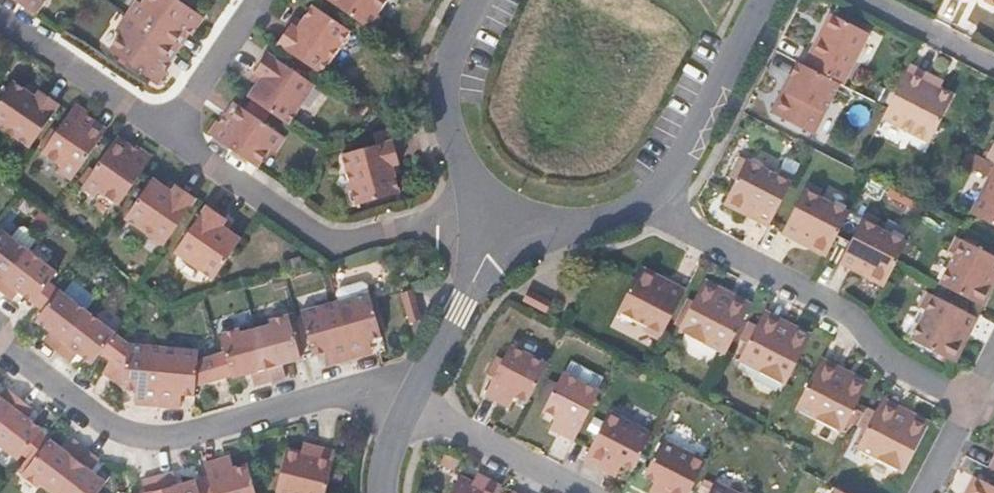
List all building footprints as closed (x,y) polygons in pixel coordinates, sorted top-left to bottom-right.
[(35,16),(42,4),(37,0),(12,0),(35,16)] [(172,46),(186,26),(192,30),(202,17),(176,0),(146,0),(143,4),(137,0),(136,0),(126,15),(172,46)] [(328,1),(373,33),(382,21),(377,16),(388,0),(329,0),(328,1)] [(293,26),(278,46),(322,76),(340,49),(348,46),(352,38),(351,31),(315,6),(299,30),(293,26)] [(123,33),(109,52),(156,84),(164,71),(159,67),(172,46),(126,15),(117,29),(123,33)] [(817,41),(802,68),(835,85),(839,87),(866,37),(831,18),(819,42),(817,41)] [(260,78),(246,97),(287,126),(314,85),(267,53),(252,73),(260,78)] [(910,64),(886,112),(883,117),(930,141),(953,95),(930,82),(934,76),(910,64)] [(835,85),(802,68),(796,65),(788,80),(792,82),(785,95),(780,97),(771,113),(773,118),(809,137),(835,85)] [(0,97),(0,127),(2,126),(30,146),(60,102),(41,89),(36,95),(12,79),(0,97)] [(74,105),(42,152),(60,165),(56,171),(71,181),(104,134),(82,119),(86,113),(74,105)] [(237,155),(255,168),(269,149),(275,153),(285,139),(238,106),(224,127),(218,123),(208,136),(237,155)] [(114,141),(82,189),(96,198),(100,192),(119,205),(151,158),(139,149),(134,155),(114,141)] [(391,141),(340,156),(350,188),(346,194),(348,202),(354,204),(354,207),(399,194),(391,167),(398,164),(391,141)] [(992,145),(985,159),(989,161),(993,164),(993,146),(992,145)] [(975,154),(969,168),(983,175),(989,161),(985,159),(975,154)] [(744,161),(724,202),(726,203),(727,207),(738,213),(741,210),(755,217),(754,221),(769,228),(790,185),(774,177),(744,161)] [(989,179),(993,169),(993,164),(989,161),(983,175),(989,179)] [(972,213),(993,225),(993,169),(989,179),(972,213)] [(774,177),(790,185),(793,180),(777,171),(774,177)] [(153,176),(124,217),(164,245),(196,198),(176,184),(172,190),(153,176)] [(803,192),(817,199),(820,194),(805,186),(803,192)] [(803,192),(781,235),(795,242),(797,239),(808,245),(810,251),(820,256),(824,254),(827,255),(848,214),(817,199),(803,192)] [(206,206),(174,252),(213,279),(241,239),(223,227),(227,220),(206,206)] [(860,222),(876,230),(878,225),(863,217),(860,222)] [(860,222),(838,266),(852,273),(855,269),(866,275),(869,282),(878,286),(884,284),(885,284),(895,265),(905,245),(876,230),(860,222)] [(28,251),(35,241),(35,237),(23,228),(18,228),(11,238),(0,229),(0,287),(28,251)] [(957,241),(949,255),(954,258),(962,242),(957,241)] [(939,288),(980,309),(981,306),(986,304),(990,294),(988,290),(993,280),(993,259),(962,242),(954,258),(939,288)] [(0,287),(0,293),(10,301),(17,292),(31,303),(47,282),(55,272),(28,251),(0,287)] [(638,269),(618,310),(648,325),(663,332),(685,289),(670,282),(669,285),(658,279),(656,273),(645,268),(640,270),(638,269)] [(75,279),(67,289),(88,306),(96,297),(75,279)] [(47,282),(31,303),(37,308),(54,287),(47,282)] [(701,285),(677,332),(724,356),(746,314),(716,298),(718,293),(715,287),(706,282),(701,285)] [(54,287),(37,308),(43,312),(59,291),(54,287)] [(401,293),(409,324),(421,321),(422,319),(412,289),(401,293)] [(527,289),(521,301),(545,312),(550,301),(527,289)] [(43,312),(36,322),(50,332),(43,341),(56,351),(86,312),(59,291),(43,312)] [(333,301),(350,360),(367,356),(363,342),(381,337),(379,330),(370,300),(367,291),(333,301)] [(928,295),(920,310),(926,313),(934,298),(928,295)] [(370,300),(379,330),(385,329),(376,298),(370,300)] [(926,313),(910,343),(951,363),(951,362),(957,360),(962,349),(961,345),(967,333),(970,334),(977,320),(934,298),(926,313)] [(299,311),(312,357),(329,352),(333,365),(350,360),(333,301),(299,311)] [(86,312),(56,351),(71,362),(77,353),(91,364),(100,353),(115,334),(86,312)] [(254,328),(270,383),(285,378),(280,364),(300,359),(286,315),(268,320),(269,324),(254,328)] [(758,321),(738,363),(784,387),(808,340),(806,334),(796,329),(790,332),(788,336),(758,321)] [(645,330),(660,338),(663,332),(648,325),(645,330)] [(218,333),(224,352),(232,375),(232,377),(249,374),(254,388),(270,383),(254,328),(240,332),(238,327),(218,333)] [(115,334),(100,353),(109,360),(120,339),(115,334)] [(163,348),(127,344),(120,339),(109,360),(101,374),(121,389),(121,390),(140,393),(139,406),(157,408),(163,348)] [(508,346),(482,395),(506,407),(513,395),(526,403),(545,365),(508,346)] [(196,359),(197,351),(163,348),(157,408),(173,410),(174,396),(194,397),(195,387),(224,378),(217,354),(196,359)] [(217,354),(224,378),(232,375),(224,352),(217,354)] [(560,372),(541,410),(554,417),(548,429),(573,442),(598,392),(594,390),(601,378),(570,362),(563,374),(560,372)] [(813,373),(791,416),(839,440),(862,394),(861,386),(852,382),(846,384),(844,389),(813,373)] [(19,398),(6,388),(0,395),(0,424),(19,398)] [(0,424),(0,447),(17,461),(41,430),(25,418),(32,408),(19,398),(0,424)] [(877,409),(856,450),(903,475),(926,428),(925,422),(916,418),(910,420),(908,425),(877,409)] [(631,471),(650,435),(607,412),(581,461),(604,473),(608,467),(618,472),(621,466),(631,471)] [(21,476),(37,489),(39,486),(49,492),(51,492),(85,449),(73,439),(65,452),(49,439),(21,476)] [(704,462),(661,440),(642,477),(653,483),(650,490),(655,492),(687,492),(704,462)] [(275,492),(324,492),(336,451),(311,445),(308,454),(287,448),(275,492)] [(51,492),(96,492),(105,482),(90,470),(98,459),(85,449),(51,492)] [(212,492),(255,492),(248,466),(234,468),(231,461),(221,463),(221,459),(204,464),(212,492)] [(160,492),(197,492),(193,480),(175,486),(171,471),(155,476),(160,492)] [(155,476),(141,480),(145,492),(144,492),(160,492),(155,476)] [(448,492),(496,492),(500,486),(482,476),(477,487),(457,476),(448,492)] [(713,483),(708,492),(733,492),(713,483)] [(983,483),(977,492),(993,492),(993,488),(983,483)]
